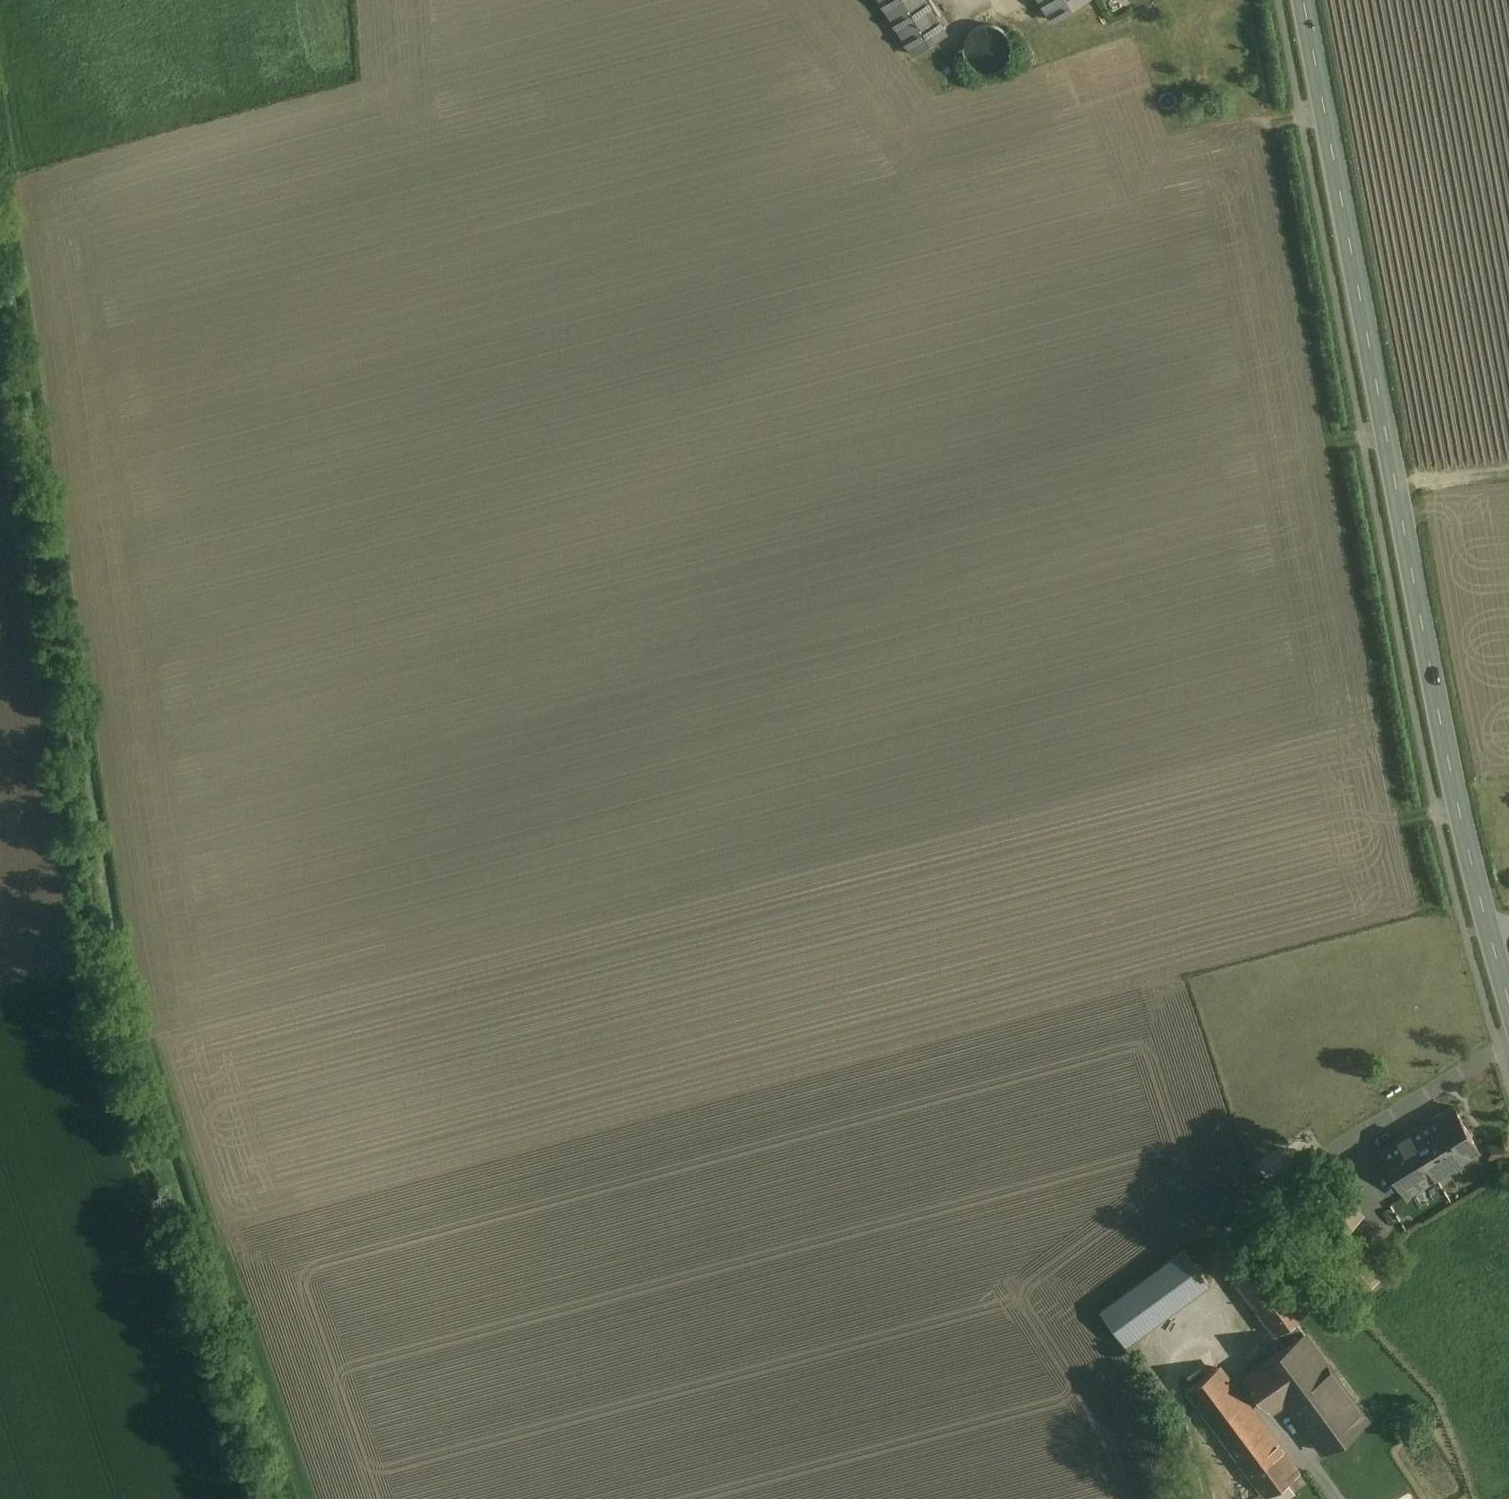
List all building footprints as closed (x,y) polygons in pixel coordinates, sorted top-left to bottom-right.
[(926,0),(882,0),(916,55),(949,35),(926,0)] [(1057,18),(1085,0),(1045,0),(1057,18)] [(985,25),(977,28),(970,35),(966,45),(966,55),(970,64),(977,71),(986,75),(996,74),(1005,70),(1011,62),(1014,53),(1013,43),(1009,34),(1002,28),(994,25),(985,25)] [(1481,1150),(1454,1106),(1379,1148),(1406,1194),(1481,1150)] [(1366,1213),(1333,1174),(1303,1200),(1294,1190),(1285,1199),(1293,1209),(1289,1210),(1360,1295),(1382,1278),(1344,1230),(1366,1213)] [(1226,1266),(1285,1348),(1307,1333),(1297,1319),(1320,1302),(1292,1266),(1281,1271),(1259,1242),(1226,1266)] [(1208,1282),(1183,1249),(1104,1307),(1126,1340),(1208,1282)] [(1367,1418),(1307,1333),(1285,1348),(1248,1376),(1274,1412),(1288,1401),(1324,1452),(1367,1418)] [(1217,1367),(1185,1389),(1266,1496),(1269,1494),(1273,1498),(1284,1498),(1295,1492),(1286,1480),(1299,1471),(1244,1397),(1241,1398),(1217,1367)]
